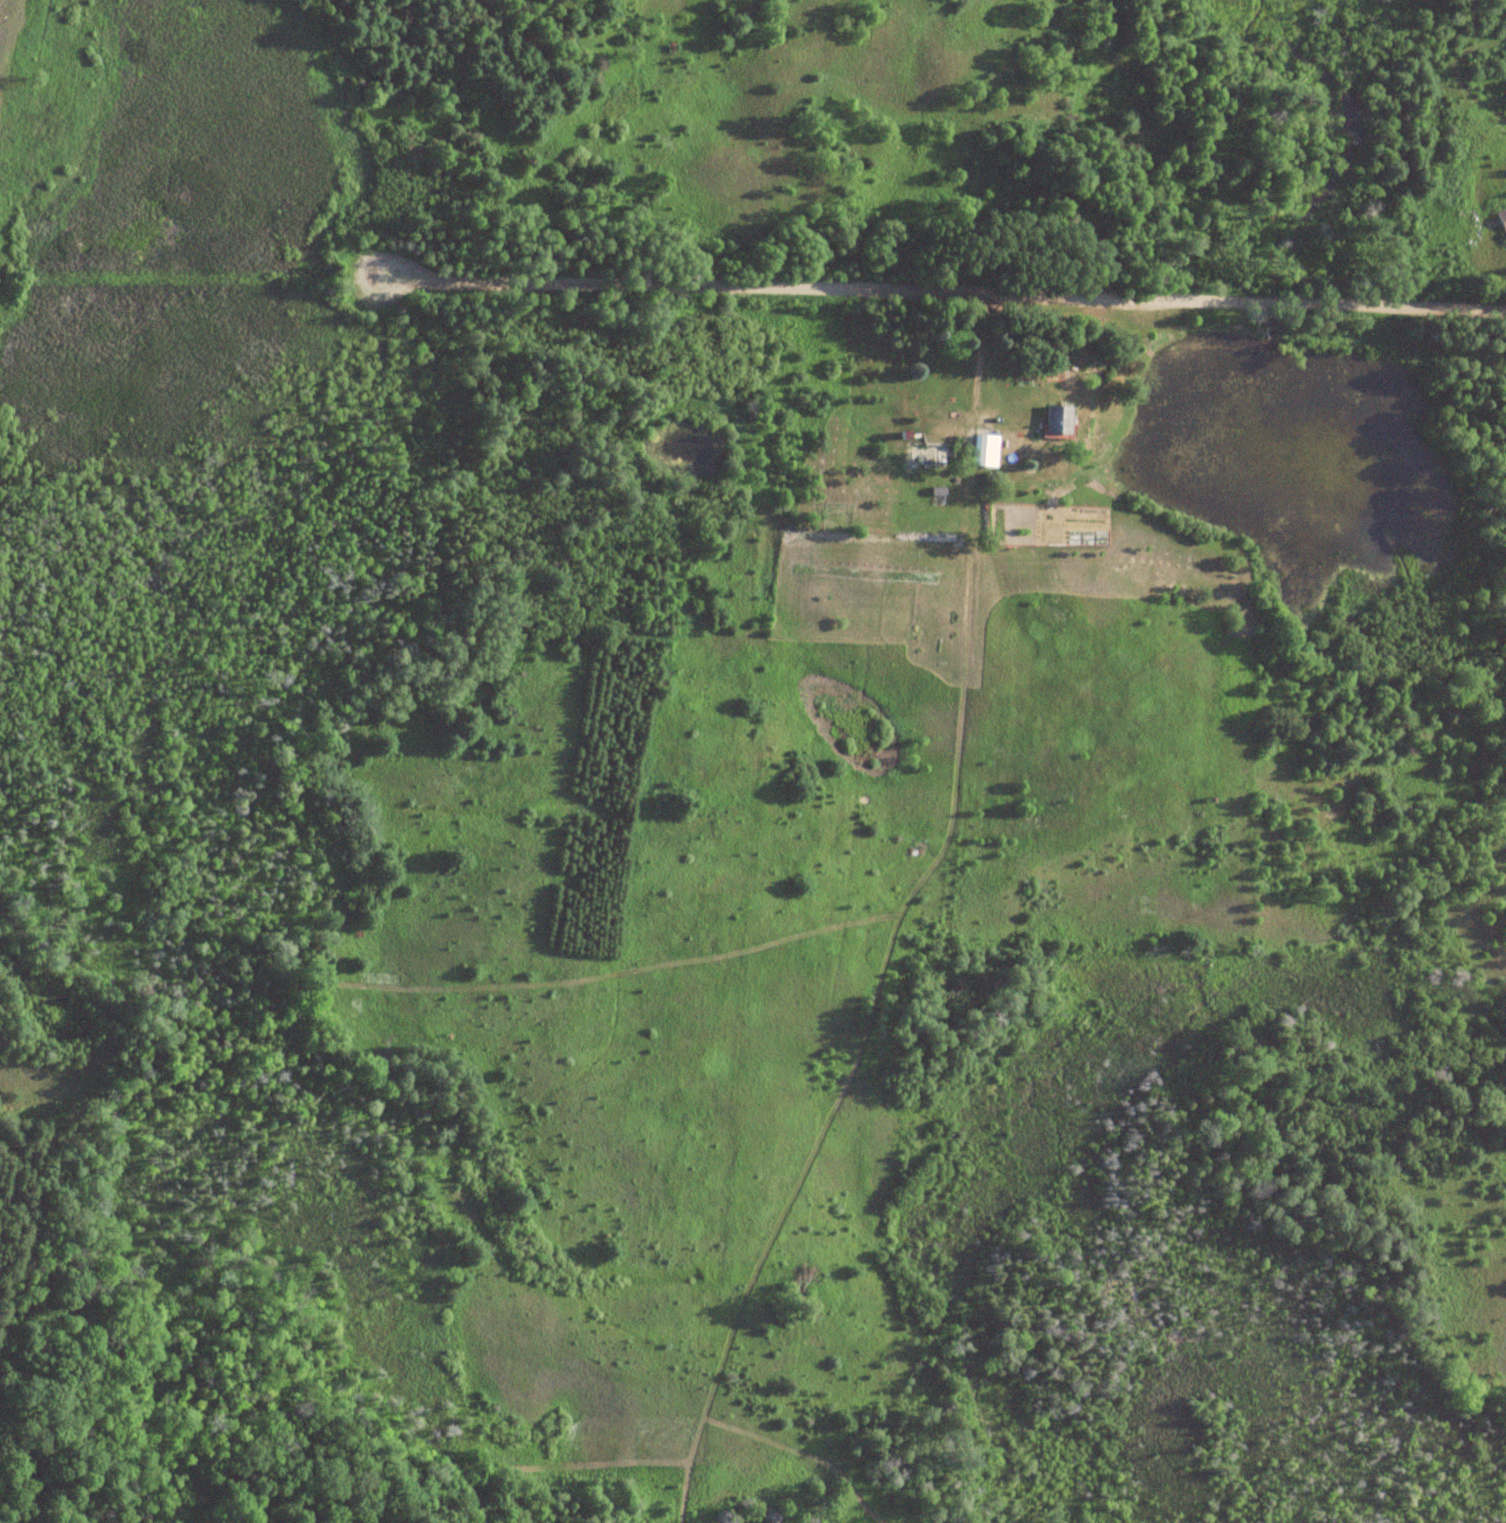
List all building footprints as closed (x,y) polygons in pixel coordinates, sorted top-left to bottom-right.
[(1496,214),(1504,232),(1505,231),(1505,209),(1496,214)] [(1047,433),(1072,433),(1072,405),(1047,405),(1047,433)] [(999,435),(976,435),(976,455),(999,455),(999,435)]
